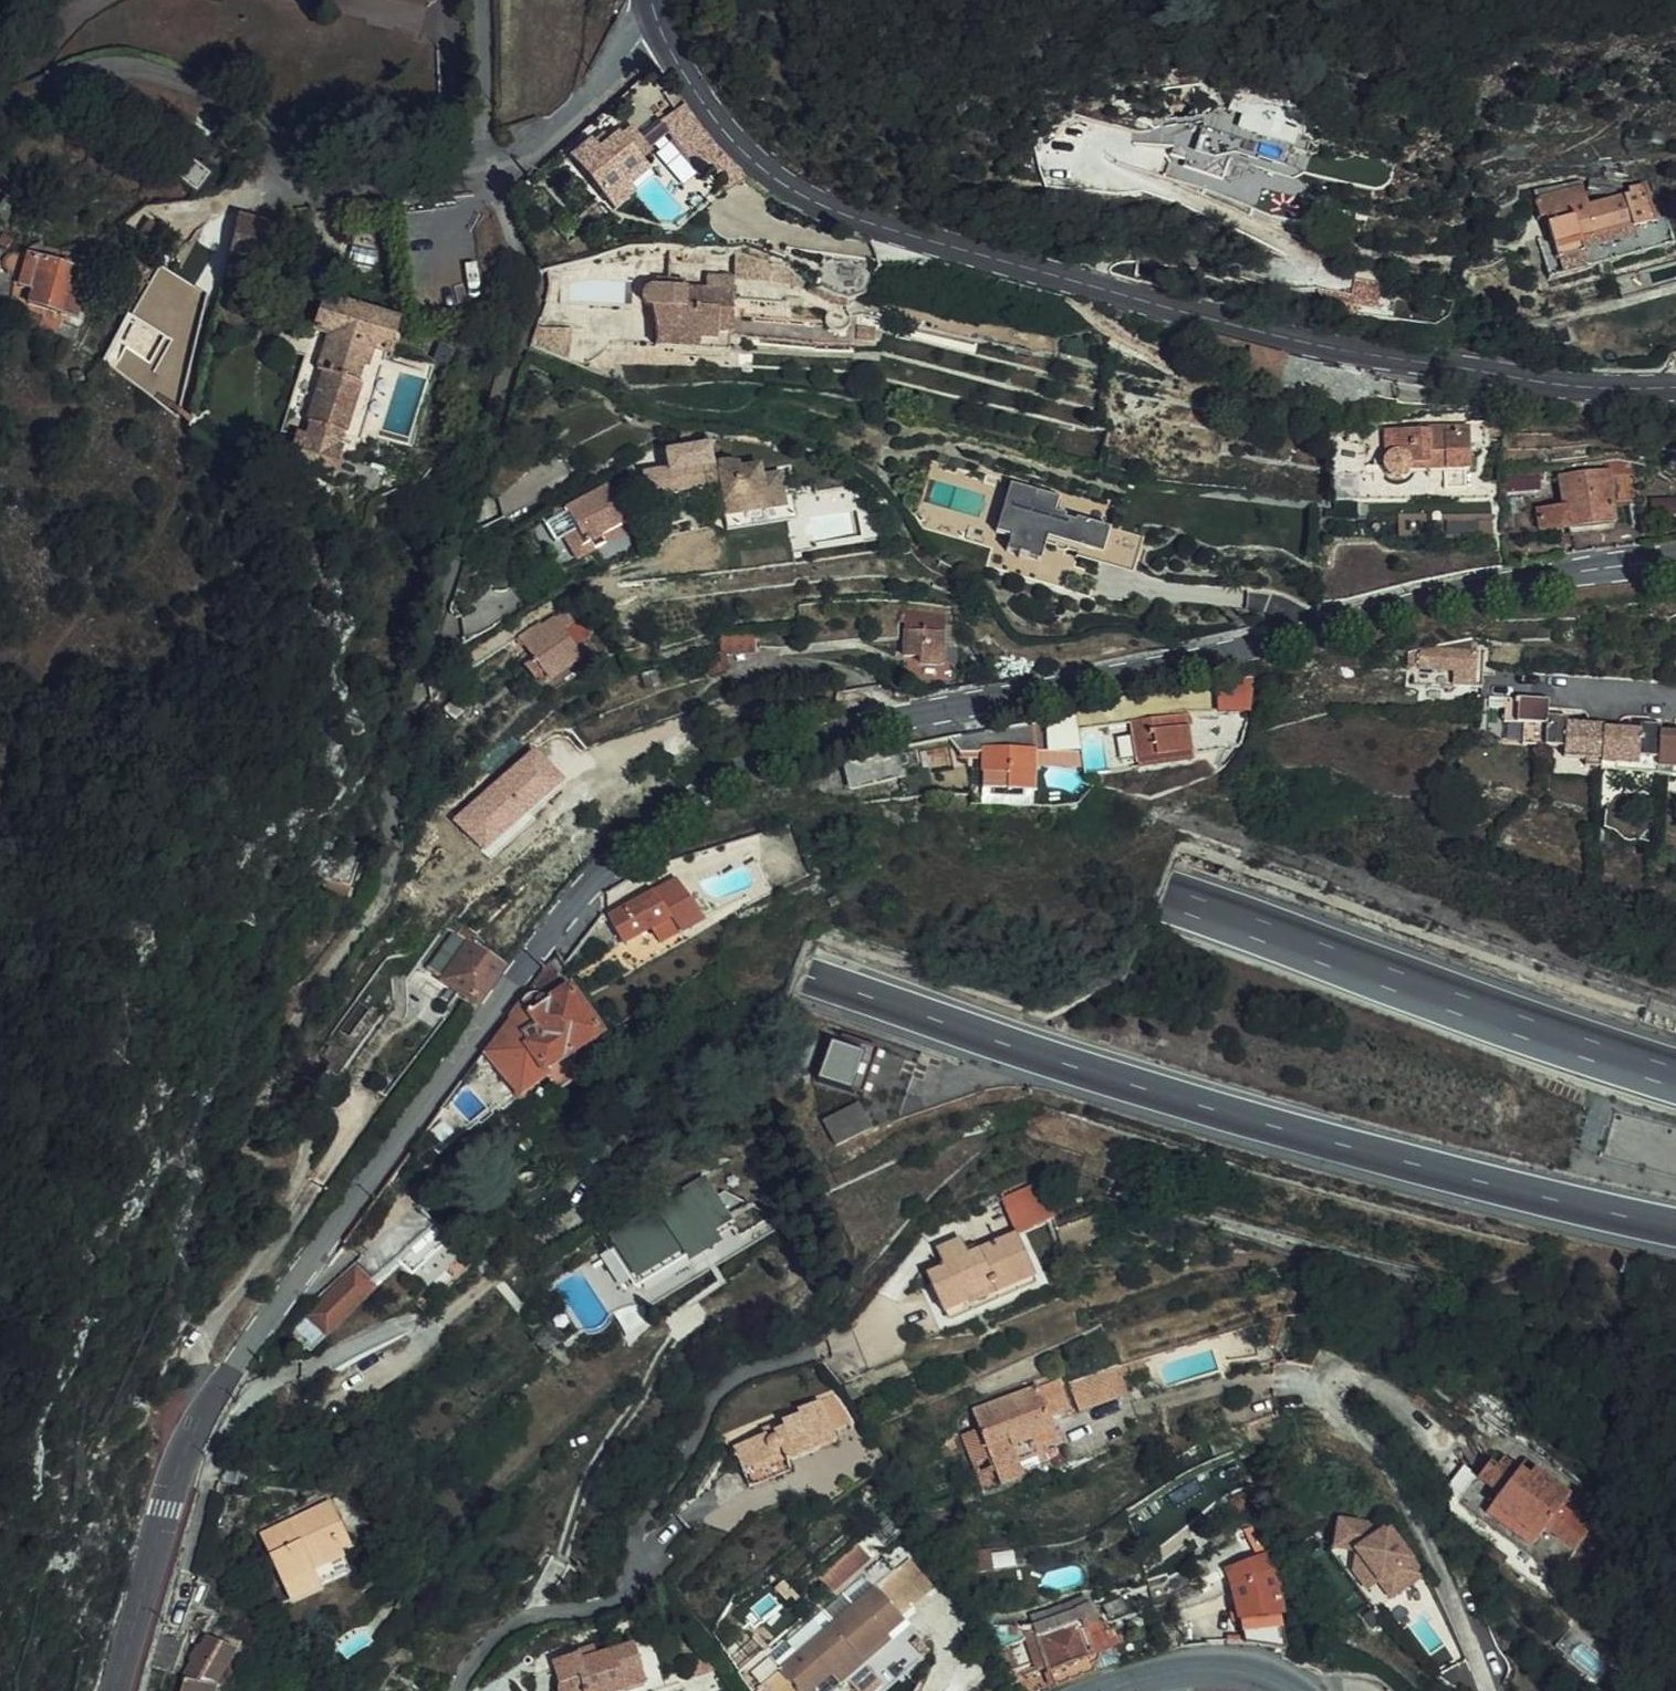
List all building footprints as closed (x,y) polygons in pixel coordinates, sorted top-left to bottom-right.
[(1197,93),(1219,97),(1221,88),(1199,83),(1197,93)] [(1158,143),(1175,147),(1174,156),(1210,165),(1219,129),(1225,130),(1229,105),(1218,103),(1219,97),(1197,93),(1191,124),(1163,119),(1159,141),(1158,143)] [(736,179),(678,112),(650,132),(675,165),(677,164),(692,185),(705,178),(720,198),(739,181),(736,179)] [(558,162),(595,206),(613,190),(618,195),(639,178),(631,168),(641,158),(620,134),(611,142),(605,138),(598,145),(592,140),(581,148),(577,145),(558,162)] [(1550,201),(1554,220),(1559,244),(1587,240),(1585,225),(1638,215),(1639,218),(1659,214),(1656,197),(1650,173),(1636,177),(1638,184),(1593,192),(1589,171),(1540,180),(1544,200),(1550,201)] [(196,226),(210,200),(184,186),(168,211),(196,226)] [(618,195),(613,190),(595,206),(599,211),(618,195)] [(1554,220),(1539,223),(1547,264),(1675,239),(1675,224),(1670,195),(1656,197),(1659,214),(1639,218),(1638,215),(1585,225),(1587,240),(1559,244),(1554,220)] [(473,330),(489,328),(483,284),(476,208),(401,217),(417,338),(473,330)] [(237,233),(227,278),(269,286),(279,242),(237,233)] [(136,248),(128,248),(121,262),(150,279),(160,262),(136,248)] [(145,302),(153,288),(118,268),(110,283),(145,302)] [(26,313),(66,334),(85,294),(32,269),(18,296),(31,303),(26,313)] [(1352,297),(1360,299),(1362,292),(1378,296),(1381,281),(1356,276),(1352,297)] [(160,286),(129,335),(169,359),(200,307),(192,302),(200,281),(186,280),(180,296),(160,286)] [(689,291),(689,284),(670,284),(670,291),(659,292),(648,293),(647,294),(644,296),(643,299),(642,301),(642,305),(643,308),(645,310),(647,313),(659,314),(659,349),(723,348),(722,312),(736,312),(735,281),(709,281),(710,291),(689,291)] [(109,333),(123,341),(127,334),(142,308),(126,299),(109,333)] [(331,499),(332,496),(343,464),(338,462),(362,390),(358,389),(362,379),(366,381),(370,371),(373,372),(376,364),(385,367),(396,333),(324,308),(311,346),(328,352),(323,367),(317,365),(315,370),(305,366),(300,389),(319,393),(306,437),(314,441),(310,455),(300,451),(291,475),(288,485),(331,499)] [(737,347),(736,312),(722,312),(723,348),(737,347)] [(536,350),(556,357),(559,349),(539,341),(536,350)] [(536,350),(532,359),(554,366),(556,357),(536,350)] [(1420,428),(1419,432),(1414,432),(1404,437),(1397,439),(1396,455),(1392,456),(1389,457),(1387,459),(1385,462),(1384,465),(1384,468),(1385,471),(1386,474),(1389,477),(1392,478),(1395,479),(1397,479),(1401,478),(1404,477),(1406,475),(1409,472),(1410,470),(1428,471),(1428,458),(1445,458),(1443,474),(1449,474),(1466,475),(1470,475),(1472,430),(1420,428)] [(1414,432),(1398,431),(1397,439),(1404,437),(1414,432)] [(704,479),(698,451),(695,438),(660,444),(661,453),(653,454),(654,464),(630,468),(634,490),(704,479)] [(661,453),(660,444),(651,445),(653,454),(661,453)] [(698,451),(704,479),(708,506),(765,495),(758,463),(743,465),(741,454),(722,457),(721,452),(711,449),(698,451)] [(1648,504),(1645,467),(1568,477),(1571,510),(1576,510),(1579,532),(1625,528),(1624,507),(1648,504)] [(1464,494),(1466,475),(1449,474),(1447,494),(1464,494)] [(561,514),(550,519),(560,538),(611,512),(594,475),(552,496),(553,498),(561,514)] [(543,504),(550,519),(561,514),(553,498),(543,504)] [(1059,508),(1010,498),(998,549),(1014,553),(1011,567),(1022,570),(1022,572),(1031,575),(1032,572),(1044,575),(1049,556),(1058,558),(1060,562),(1064,564),(1068,562),(1070,560),(1137,575),(1144,543),(1056,522),(1059,508)] [(611,512),(560,538),(564,547),(616,522),(611,512)] [(1496,531),(1496,512),(1447,512),(1448,532),(1496,531)] [(533,663),(564,642),(544,611),(513,633),(533,663)] [(928,653),(930,612),(890,611),(889,642),(906,643),(906,652),(928,653)] [(725,634),(725,649),(755,649),(755,634),(725,634)] [(1433,648),(1422,650),(1420,666),(1423,668),(1456,671),(1455,684),(1478,686),(1480,652),(1433,648)] [(1217,684),(1219,699),(1252,693),(1255,674),(1217,684)] [(1222,715),(1248,711),(1252,693),(1219,699),(1222,715)] [(1525,744),(1549,745),(1551,715),(1552,698),(1510,695),(1510,697),(1493,696),(1491,706),(1509,707),(1508,721),(1527,722),(1525,744)] [(1569,716),(1551,715),(1549,745),(1568,747),(1591,749),(1590,758),(1606,759),(1607,729),(1607,726),(1568,723),(1569,716)] [(1182,728),(1172,730),(1170,718),(1125,726),(1133,773),(1189,763),(1182,728)] [(1074,767),(1078,751),(1080,737),(1083,724),(1056,731),(1051,765),(1074,767)] [(1644,731),(1607,729),(1606,759),(1606,762),(1623,763),(1642,764),(1643,758),(1662,759),(1664,732),(1664,726),(1645,725),(1644,731)] [(1051,765),(1056,731),(1025,737),(994,744),(981,745),(980,803),(1031,804),(1033,764),(1051,765)] [(1662,766),(1675,767),(1675,733),(1664,732),(1662,759),(1662,766)] [(1567,755),(1590,758),(1591,749),(1568,747),(1567,755)] [(899,787),(893,758),(845,768),(851,797),(899,787)] [(1623,763),(1623,773),(1661,775),(1662,766),(1662,759),(1643,758),(1642,764),(1623,763)] [(1661,775),(1675,776),(1675,767),(1662,766),(1661,775)] [(326,858),(322,878),(317,889),(346,898),(365,843),(338,839),(338,841),(326,858)] [(672,884),(605,923),(619,946),(661,920),(672,937),(695,923),(672,884)] [(661,920),(647,929),(658,945),(672,937),(661,920)] [(437,975),(469,997),(497,960),(475,944),(481,936),(465,925),(459,932),(465,936),(437,975)] [(595,1048),(548,973),(483,1058),(517,1107),(595,1048)] [(865,1065),(827,1053),(815,1091),(853,1104),(865,1065)] [(855,1109),(822,1130),(837,1155),(871,1134),(855,1109)] [(1045,1181),(1004,1190),(1012,1229),(1054,1220),(1045,1181)] [(651,1211),(599,1244),(627,1288),(678,1256),(684,1267),(711,1250),(708,1245),(726,1234),(733,1244),(765,1224),(717,1198),(709,1202),(699,1187),(675,1202),(678,1206),(656,1220),(651,1211)] [(412,1273),(451,1233),(437,1219),(398,1259),(412,1273)] [(991,1288),(995,1296),(1028,1285),(1011,1240),(964,1258),(958,1240),(933,1249),(939,1267),(920,1273),(933,1312),(940,1310),(961,1303),(959,1298),(991,1288)] [(325,1328),(369,1286),(353,1270),(310,1312),(325,1328)] [(961,1303),(940,1310),(944,1319),(996,1301),(995,1296),(991,1288),(959,1298),(961,1303)] [(1127,1374),(1138,1371),(1136,1363),(1117,1367),(1113,1369),(1119,1390),(1130,1386),(1127,1374)] [(1119,1390),(1113,1369),(1068,1383),(1077,1409),(1122,1397),(1119,1390)] [(1127,1374),(1130,1386),(1142,1382),(1138,1371),(1127,1374)] [(1069,1410),(1059,1382),(1036,1389),(1046,1418),(1069,1410)] [(1036,1389),(972,1413),(979,1431),(995,1472),(1018,1464),(1040,1457),(1037,1448),(1055,1442),(1046,1418),(1036,1389)] [(820,1403),(796,1410),(798,1416),(783,1421),(784,1426),(734,1442),(745,1482),(786,1470),(784,1461),(834,1445),(820,1403)] [(977,1477),(995,1472),(979,1431),(964,1437),(977,1477)] [(1529,1480),(1520,1473),(1504,1462),(1498,1470),(1490,1464),(1477,1483),(1500,1501),(1487,1519),(1533,1553),(1547,1533),(1574,1553),(1590,1528),(1563,1507),(1570,1497),(1535,1471),(1529,1480)] [(1023,1477),(1018,1464),(995,1472),(1000,1485),(1023,1477)] [(1535,1471),(1526,1464),(1520,1473),(1529,1480),(1535,1471)] [(1483,1525),(1487,1519),(1500,1501),(1477,1483),(1460,1507),(1483,1525)] [(277,1544),(272,1547),(286,1578),(320,1560),(328,1575),(358,1560),(338,1516),(347,1512),(335,1490),(266,1523),(277,1544)] [(894,1507),(822,1567),(836,1584),(908,1524),(894,1507)] [(1533,1553),(1487,1519),(1483,1525),(1529,1559),(1533,1553)] [(1427,1582),(1388,1529),(1338,1522),(1332,1556),(1354,1559),(1351,1579),(1366,1599),(1377,1591),(1390,1609),(1427,1582)] [(266,1523),(261,1525),(272,1547),(277,1544),(266,1523)] [(1227,1584),(1270,1570),(1266,1554),(1220,1568),(1227,1584)] [(915,1559),(883,1582),(781,1661),(805,1690),(858,1649),(863,1655),(911,1619),(942,1596),(915,1559)] [(320,1560),(286,1578),(294,1595),(329,1579),(328,1575),(320,1560)] [(1270,1570),(1227,1584),(1241,1641),(1279,1647),(1281,1646),(1270,1570)] [(1091,1643),(1095,1659),(1120,1651),(1090,1587),(1034,1611),(1048,1658),(1091,1643)] [(239,1645),(210,1628),(189,1664),(183,1690),(211,1690),(214,1677),(220,1679),(239,1645)] [(767,1647),(750,1630),(731,1648),(747,1665),(767,1647)] [(849,1676),(861,1690),(870,1690),(917,1652),(901,1633),(849,1676)] [(646,1673),(641,1654),(644,1652),(642,1644),(638,1645),(634,1634),(598,1646),(594,1637),(555,1650),(563,1679),(560,1680),(563,1690),(582,1690),(585,1686),(606,1680),(609,1684),(646,1673)] [(1067,1668),(1083,1663),(1095,1659),(1091,1643),(1048,1658),(1052,1674),(1067,1668)] [(652,1690),(646,1673),(609,1684),(606,1680),(585,1686),(582,1690),(650,1690),(652,1690)] [(490,1690),(515,1690),(509,1681),(490,1690)]
